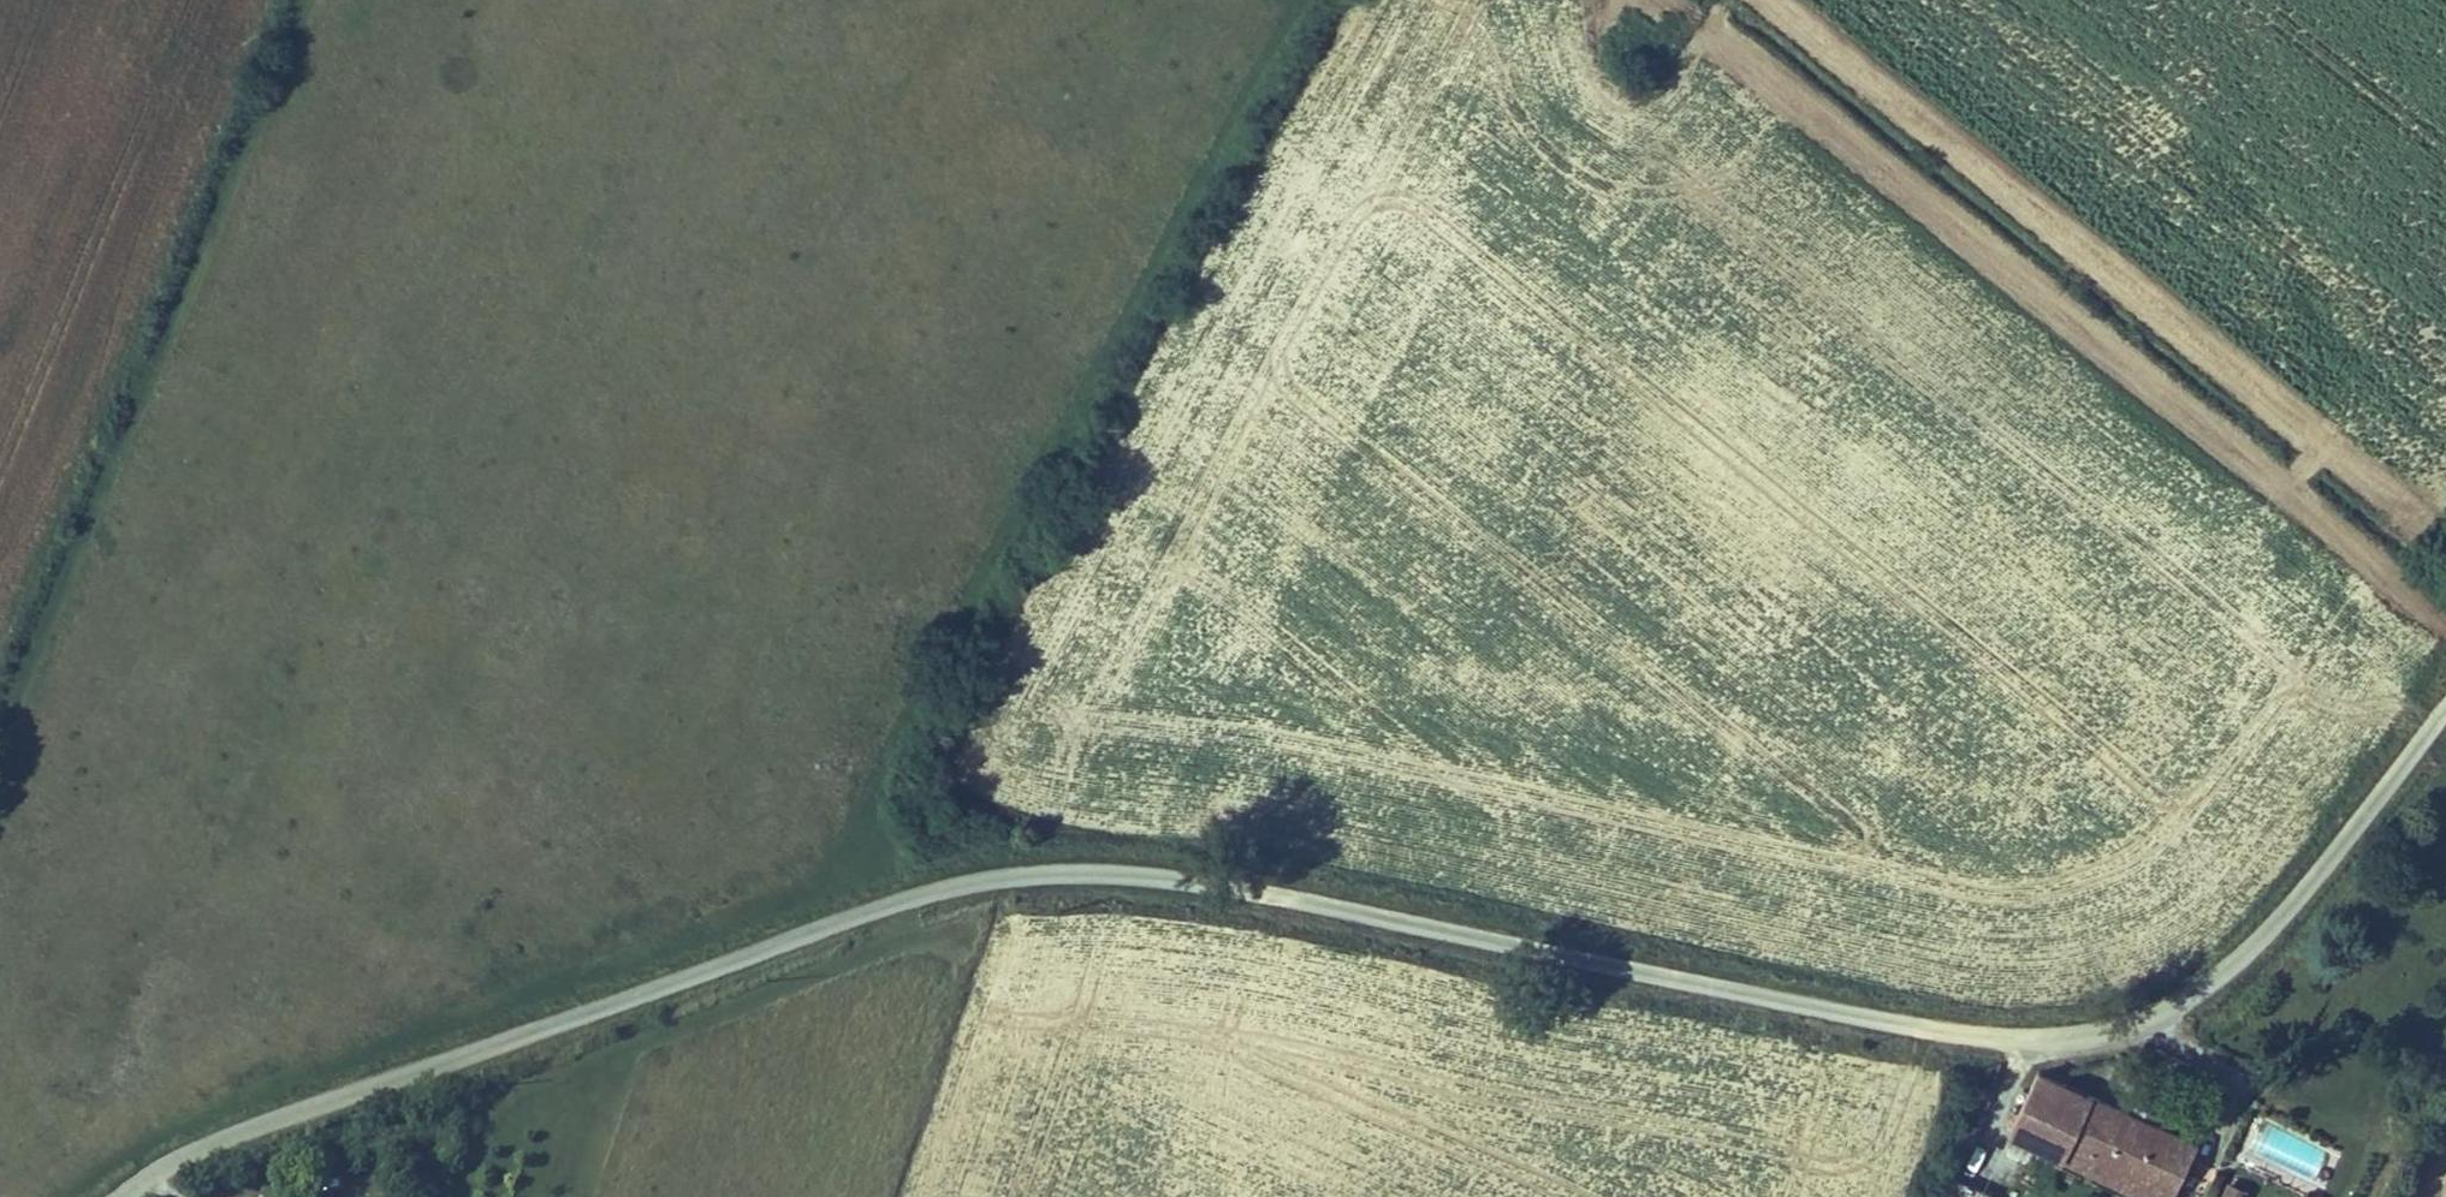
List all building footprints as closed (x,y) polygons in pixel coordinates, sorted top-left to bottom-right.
[(2061,1161),(2088,1105),(2027,1075),(2000,1131),(2061,1161)] [(2189,1155),(2088,1105),(2061,1161),(2136,1196),(2169,1196),(2155,1190),(2168,1162),(2182,1168),(2189,1155)] [(2155,1190),(2169,1196),(2182,1168),(2168,1162),(2155,1190)] [(2188,1162),(2178,1191),(2196,1196),(2205,1167),(2188,1162)] [(2220,1196),(2244,1196),(2244,1179),(2219,1180),(2220,1196)] [(2321,1195),(2301,1188),(2299,1196),(2320,1196),(2321,1195)]
